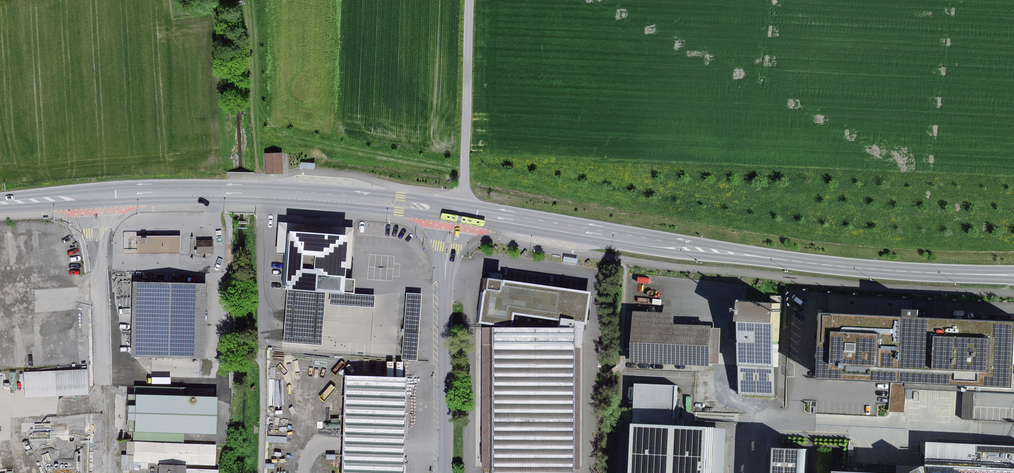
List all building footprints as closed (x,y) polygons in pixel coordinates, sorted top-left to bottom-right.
[(283,153),(265,153),(265,174),(283,174),(283,153)] [(351,278),(354,228),(280,223),(277,253),(288,254),(286,289),(288,289),(284,342),(322,345),(326,293),(331,293),(330,305),(375,308),(376,295),(355,293),(357,279),(351,278)] [(181,236),(137,236),(137,253),(181,253),(181,236)] [(213,240),(197,240),(197,254),(214,254),(213,240)] [(480,289),(479,289),(474,321),(499,324),(499,325),(487,325),(486,472),(572,472),(572,467),(579,467),(579,343),(578,343),(581,322),(583,322),(583,320),(584,321),(589,290),(499,277),(498,281),(494,281),(494,278),(480,276),(478,287),(480,287),(480,289)] [(205,359),(207,283),(133,282),(132,358),(205,359)] [(422,294),(407,293),(402,360),(417,361),(422,294)] [(786,396),(788,302),(736,301),(735,339),(747,339),(745,394),(786,396)] [(908,389),(966,391),(965,419),(978,420),(979,394),(1013,395),(1013,320),(937,317),(937,311),(923,310),(922,317),(920,381),(909,381),(908,389)] [(635,313),(630,313),(628,360),(633,360),(633,363),(712,366),(712,364),(721,364),(723,329),(713,329),(714,327),(676,325),(677,314),(635,312),(635,313)] [(920,381),(922,317),(839,314),(837,378),(893,380),(892,413),(907,413),(908,389),(909,381),(920,381)] [(87,369),(24,372),(25,397),(88,395),(87,369)] [(408,376),(345,374),(341,472),(405,472),(408,376)] [(641,383),(640,423),(637,472),(722,472),(724,427),(681,426),(683,385),(641,383)] [(181,396),(181,387),(135,386),(135,394),(128,394),(127,431),(134,432),(134,440),(184,441),(185,434),(216,435),(217,397),(181,396)] [(288,450),(290,422),(273,421),(272,428),(268,427),(267,442),(272,443),(272,449),(288,450)] [(83,441),(46,440),(44,472),(82,472),(83,441)] [(216,445),(127,442),(127,455),(122,455),(121,470),(134,471),(134,463),(216,466),(216,445)] [(927,444),(927,455),(934,456),(933,469),(906,468),(906,472),(1013,472),(1013,448),(927,444)] [(817,451),(785,450),(784,472),(816,472),(817,451)] [(219,470),(187,469),(187,466),(159,465),(159,472),(219,472),(219,470)]
